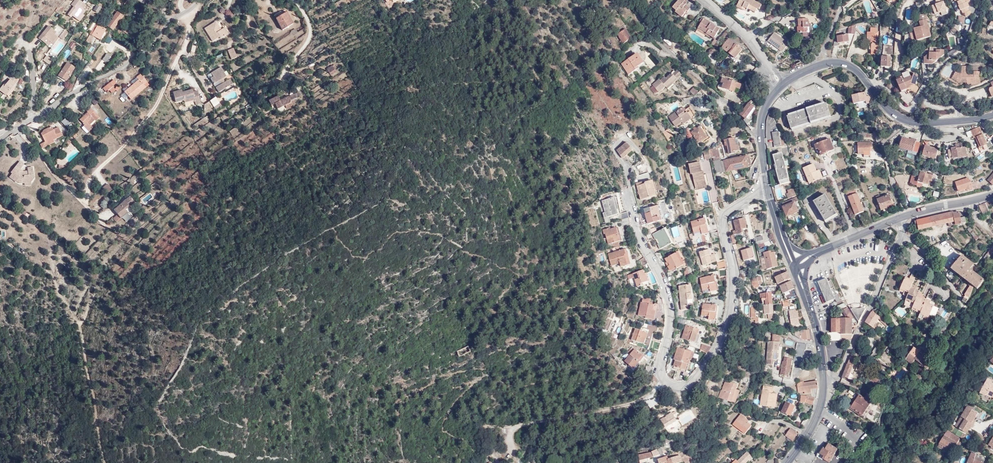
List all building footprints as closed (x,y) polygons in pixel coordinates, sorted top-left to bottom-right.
[(79,20),(83,14),(86,11),(84,9),(80,6),(83,2),(80,0),(75,0),(72,4),(75,6),(68,14),(71,17),(73,15),(79,20)] [(685,6),(682,4),(684,2),(681,0),(679,0),(672,8),(676,11),(675,12),(682,18),(686,12),(687,12),(690,9),(685,6)] [(737,5),(741,7),(740,9),(741,10),(746,13),(747,9),(755,13),(757,9),(759,10),(761,5),(754,2),(754,1),(753,0),(739,0),(737,5)] [(937,3),(931,5),(935,15),(940,13),(941,17),(948,14),(944,1),(942,1),(941,0),(935,0),(937,3)] [(960,11),(961,11),(963,15),(964,15),(965,18),(971,15),(969,11),(969,12),(967,8),(968,8),(966,3),(969,2),(969,0),(953,0),(956,3),(958,7),(960,11)] [(136,20),(140,13),(135,10),(130,17),(136,20)] [(277,12),(287,26),(291,24),(285,11),(281,14),(279,11),(277,12)] [(112,31),(123,17),(117,12),(106,26),(112,31)] [(279,30),(287,26),(277,12),(272,15),(273,18),(279,30)] [(928,19),(926,14),(919,15),(919,22),(920,26),(913,28),(915,32),(910,33),(912,41),(930,36),(926,20),(928,19)] [(808,18),(798,19),(798,27),(797,27),(797,33),(808,32),(808,27),(809,27),(809,22),(808,22),(808,18)] [(719,30),(710,24),(702,20),(700,23),(699,26),(696,31),(695,33),(703,38),(705,35),(713,40),(719,30)] [(221,30),(216,22),(204,29),(212,41),(219,37),(220,39),(228,34),(224,28),(221,30)] [(49,30),(45,34),(44,33),(39,38),(47,44),(50,40),(52,42),(57,36),(55,34),(51,31),(53,29),(49,26),(47,28),(48,29),(49,30)] [(100,40),(105,30),(97,26),(92,35),(100,40)] [(135,41),(137,37),(129,31),(130,29),(126,26),(122,31),(135,41)] [(872,43),(871,54),(878,55),(879,48),(879,43),(878,43),(878,31),(877,32),(877,27),(871,27),(871,32),(867,32),(867,37),(871,37),(871,43),(872,43)] [(631,38),(625,28),(616,33),(621,40),(618,42),(620,45),(631,38)] [(60,38),(68,42),(72,35),(64,30),(60,38)] [(782,53),(788,44),(774,34),(767,42),(782,53)] [(855,46),(859,35),(855,34),(851,45),(855,46)] [(837,40),(835,40),(834,45),(838,45),(838,42),(849,41),(848,35),(837,36),(837,40)] [(57,36),(52,42),(50,40),(47,44),(49,46),(52,43),(54,44),(59,38),(57,36)] [(728,40),(722,47),(730,52),(728,54),(735,59),(739,53),(738,52),(741,49),(728,40)] [(237,57),(233,48),(227,51),(231,60),(237,57)] [(924,64),(933,64),(944,54),(944,50),(936,49),(936,53),(930,52),(925,57),(924,64)] [(690,57),(686,53),(682,58),(686,62),(690,57)] [(640,58),(638,54),(622,64),(629,75),(636,70),(635,69),(642,64),(639,59),(640,58)] [(882,56),(881,66),(891,67),(892,57),(888,57),(882,56)] [(66,63),(59,75),(62,77),(61,79),(66,81),(74,68),(66,63)] [(334,65),(328,69),(332,75),(337,71),(334,65)] [(981,83),(979,77),(980,72),(974,71),(974,74),(968,74),(967,66),(962,66),(962,73),(960,73),(956,72),(951,81),(959,86),(961,82),(967,82),(968,84),(971,83),(972,86),(981,83)] [(220,81),(222,84),(217,88),(219,92),(233,84),(231,79),(227,82),(225,78),(227,77),(222,68),(212,74),(214,77),(211,79),(215,84),(220,81)] [(658,93),(665,87),(671,82),(673,84),(677,80),(676,79),(681,75),(677,70),(674,73),(673,71),(671,73),(672,74),(666,79),(664,78),(660,81),(659,80),(652,86),(658,93)] [(902,78),(896,80),(902,93),(907,91),(906,89),(910,88),(910,86),(915,84),(918,75),(914,74),(912,77),(911,76),(903,79),(902,78)] [(143,85),(146,83),(140,75),(136,78),(138,80),(124,92),(130,100),(145,88),(143,85)] [(11,88),(15,83),(9,78),(4,84),(3,84),(0,87),(0,90),(5,95),(6,94),(11,88)] [(738,91),(740,85),(721,78),(719,84),(722,85),(720,90),(728,92),(727,95),(732,97),(733,94),(734,94),(735,90),(738,91)] [(44,79),(40,88),(48,92),(52,83),(44,79)] [(110,83),(103,88),(106,92),(113,87),(110,83)] [(14,90),(11,88),(6,94),(8,96),(14,90)] [(185,102),(191,101),(196,99),(196,103),(197,104),(201,103),(198,91),(193,92),(193,89),(183,92),(182,90),(173,92),(176,102),(185,100),(185,102)] [(295,98),(301,95),(299,91),(295,94),(290,97),(289,96),(281,101),(279,96),(270,101),(272,105),(275,104),(278,109),(286,105),(287,108),(294,105),(294,104),(297,102),(295,98)] [(852,104),(857,103),(865,101),(866,103),(869,103),(868,96),(865,97),(864,92),(850,95),(852,104)] [(89,99),(86,95),(80,100),(83,104),(89,99)] [(211,100),(216,109),(217,109),(222,105),(216,97),(211,100)] [(204,110),(209,116),(217,111),(216,109),(210,101),(204,105),(204,110)] [(745,119),(744,121),(748,127),(751,125),(747,119),(755,106),(752,104),(749,102),(740,115),(745,119)] [(829,116),(825,104),(816,107),(797,113),(787,117),(790,129),(829,116)] [(695,115),(689,107),(684,111),(681,108),(669,117),(675,126),(682,121),(684,123),(695,115)] [(95,122),(99,118),(90,109),(87,111),(87,113),(79,120),(84,125),(83,127),(88,131),(92,127),(89,125),(94,120),(95,122)] [(66,126),(70,123),(65,118),(61,121),(66,126)] [(709,137),(700,126),(691,133),(700,144),(709,137)] [(979,126),(971,130),(974,138),(978,147),(982,153),(988,150),(986,145),(987,144),(985,141),(986,141),(979,126)] [(61,137),(57,128),(51,131),(50,128),(42,131),(42,132),(40,135),(44,143),(40,146),(41,149),(54,143),(53,141),(61,137)] [(668,141),(674,136),(668,128),(662,132),(668,141)] [(779,141),(778,132),(771,133),(774,147),(783,146),(782,140),(779,141)] [(735,144),(734,137),(723,139),(725,151),(726,151),(727,154),(733,152),(733,150),(738,149),(738,144),(735,144)] [(913,154),(918,140),(912,138),(911,140),(903,138),(900,148),(909,151),(909,152),(913,154)] [(833,149),(829,139),(813,145),(816,151),(818,150),(820,156),(826,153),(826,152),(833,149)] [(633,149),(627,141),(617,149),(624,157),(633,149)] [(871,152),(871,142),(857,142),(857,154),(863,154),(863,152),(871,152)] [(719,159),(716,145),(708,148),(710,158),(712,158),(712,161),(719,159)] [(936,161),(940,151),(926,147),(923,154),(928,156),(928,158),(936,161)] [(958,148),(957,148),(953,149),(953,151),(950,152),(952,160),(968,157),(967,148),(964,149),(959,150),(958,148)] [(786,169),(785,167),(781,153),(773,156),(777,169),(775,170),(780,185),(789,182),(786,169)] [(725,172),(731,170),(747,167),(745,156),(727,160),(723,161),(725,171),(725,172)] [(715,173),(722,172),(719,161),(719,159),(712,161),(715,173)] [(24,182),(31,181),(33,178),(32,167),(27,168),(27,171),(28,174),(22,174),(19,171),(20,169),(23,165),(19,162),(10,173),(11,174),(9,177),(16,183),(17,182),(19,184),(24,184),(24,182)] [(691,173),(693,184),(703,181),(702,175),(698,175),(698,172),(701,172),(699,162),(688,164),(690,174),(691,173)] [(819,178),(815,170),(812,163),(802,167),(809,183),(819,178)] [(935,182),(937,175),(931,174),(931,175),(919,172),(918,177),(912,176),(910,185),(922,188),(923,183),(928,185),(929,181),(935,182)] [(650,180),(649,173),(643,176),(644,181),(644,184),(636,186),(639,200),(654,196),(653,191),(655,189),(652,180),(650,180)] [(135,184),(141,180),(136,174),(130,178),(135,184)] [(969,182),(968,179),(955,182),(958,192),(973,189),(971,182),(969,182)] [(703,181),(693,184),(694,189),(701,188),(700,184),(704,183),(703,181)] [(108,183),(103,188),(108,195),(114,190),(108,183)] [(862,211),(854,190),(849,191),(845,193),(854,215),(862,211)] [(802,198),(804,204),(811,201),(809,195),(802,198)] [(837,216),(825,195),(813,201),(825,223),(837,216)] [(892,204),(889,196),(880,199),(879,196),(875,197),(881,211),(887,209),(886,207),(892,204)] [(125,210),(134,202),(129,197),(114,211),(117,215),(113,219),(116,222),(127,213),(125,210)] [(604,217),(617,213),(614,201),(612,202),(611,198),(602,201),(605,212),(603,213),(604,217)] [(798,201),(796,198),(782,203),(783,206),(782,207),(786,216),(798,212),(795,203),(798,201)] [(989,212),(986,204),(979,207),(982,215),(989,212)] [(643,209),(645,217),(647,223),(661,220),(657,205),(643,209)] [(733,232),(733,236),(741,234),(744,241),(749,239),(748,237),(745,237),(743,230),(746,228),(741,211),(735,213),(737,220),(733,221),(735,232),(733,232)] [(953,213),(947,214),(949,224),(952,223),(953,226),(966,224),(964,218),(961,219),(959,213),(953,214),(953,213)] [(949,224),(947,214),(916,221),(918,231),(948,224),(949,224)] [(708,233),(704,218),(691,221),(694,233),(701,231),(702,234),(708,233)] [(608,243),(621,240),(620,235),(618,235),(616,227),(609,229),(608,227),(602,229),(603,233),(605,233),(608,243)] [(657,245),(658,247),(666,246),(671,243),(672,243),(664,228),(650,235),(651,237),(653,237),(655,241),(657,239),(659,244),(657,245)] [(754,238),(756,245),(763,244),(762,236),(754,238)] [(741,249),(744,259),(755,256),(752,246),(741,249)] [(620,266),(627,264),(625,255),(628,255),(627,249),(608,253),(611,265),(620,263),(620,266)] [(702,264),(716,261),(714,254),(711,254),(710,249),(699,251),(702,264)] [(678,251),(676,252),(682,266),(684,264),(678,251)] [(682,266),(676,252),(666,258),(668,263),(670,265),(667,266),(669,270),(674,267),(676,269),(682,266)] [(777,267),(774,252),(768,253),(768,252),(763,253),(764,258),(760,259),(763,270),(777,267)] [(951,268),(974,287),(978,289),(984,281),(970,270),(974,265),(962,256),(956,263),(955,263),(951,268)] [(643,269),(632,273),(650,269),(644,257),(638,260),(643,269)] [(784,270),(783,268),(773,273),(778,285),(791,279),(788,272),(786,273),(785,270),(784,270)] [(632,273),(634,278),(636,286),(641,285),(641,283),(648,281),(645,273),(650,269),(632,273)] [(711,291),(717,289),(714,275),(700,278),(703,290),(710,289),(711,291)] [(762,282),(761,277),(750,279),(752,290),(759,288),(759,283),(762,282)] [(903,295),(907,297),(911,287),(912,285),(914,281),(909,279),(905,278),(899,291),(903,293),(903,295)] [(835,296),(836,296),(830,280),(827,281),(826,280),(818,283),(826,303),(834,300),(833,297),(835,296)] [(795,289),(792,281),(780,286),(783,294),(795,289)] [(992,288),(987,283),(980,289),(986,295),(992,288)] [(678,285),(680,305),(686,305),(685,309),(692,304),(690,284),(678,285)] [(918,296),(919,294),(919,292),(915,290),(915,289),(911,287),(907,297),(905,302),(914,305),(918,296)] [(772,304),(771,288),(764,289),(764,294),(760,294),(760,300),(763,300),(763,305),(772,304)] [(795,289),(783,294),(785,300),(798,297),(795,289)] [(920,314),(926,300),(922,298),(918,296),(914,305),(912,310),(920,314)] [(780,307),(790,306),(789,299),(785,300),(779,300),(780,303),(780,307)] [(930,302),(926,300),(920,314),(918,319),(922,320),(923,318),(927,320),(936,302),(931,300),(930,302)] [(654,304),(649,303),(642,301),(641,301),(637,314),(646,316),(645,317),(653,319),(655,311),(652,310),(654,304)] [(713,319),(715,304),(715,303),(710,302),(709,304),(702,303),(701,314),(708,315),(708,317),(713,319)] [(772,304),(762,306),(764,314),(774,313),(772,304)] [(853,308),(859,321),(865,309),(861,307),(858,309),(855,309),(853,308)] [(859,322),(859,321),(853,308),(850,310),(859,322)] [(851,337),(851,316),(847,309),(842,311),(845,317),(845,319),(840,320),(840,333),(840,340),(848,340),(851,337)] [(795,313),(795,310),(789,311),(791,326),(799,324),(797,312),(795,313)] [(873,312),(865,323),(875,330),(877,327),(874,325),(879,318),(882,320),(880,322),(886,327),(889,323),(881,316),(873,312)] [(831,320),(831,333),(840,333),(840,320),(831,320)] [(694,342),(699,329),(685,324),(681,337),(694,342)] [(644,342),(646,337),(643,336),(645,331),(643,330),(644,327),(641,326),(640,329),(635,328),(631,338),(644,342)] [(937,329),(934,336),(940,339),(944,332),(940,330),(937,329)] [(802,339),(809,339),(807,330),(800,331),(802,339)] [(779,342),(780,336),(778,335),(776,335),(773,334),(772,342),(768,341),(766,364),(773,365),(773,359),(777,359),(777,351),(778,342),(779,342)] [(796,342),(795,348),(792,364),(800,365),(805,344),(796,342)] [(699,350),(703,351),(707,352),(710,347),(707,346),(700,344),(699,350)] [(456,357),(469,351),(466,345),(447,355),(448,356),(454,353),(456,357)] [(872,351),(877,355),(881,348),(876,345),(872,351)] [(688,358),(690,350),(677,346),(674,354),(677,355),(675,359),(673,365),(685,369),(687,363),(689,364),(690,359),(688,358)] [(914,347),(906,359),(913,364),(915,360),(927,368),(931,362),(927,359),(929,357),(914,347)] [(634,348),(629,354),(624,360),(632,366),(637,360),(639,361),(643,356),(635,349),(634,348)] [(903,356),(900,353),(895,358),(898,361),(903,356)] [(779,374),(787,376),(788,372),(789,371),(791,359),(784,357),(783,362),(781,363),(779,374)] [(855,359),(850,357),(842,378),(847,380),(855,359)] [(886,365),(876,357),(872,362),(882,370),(886,365)] [(879,390),(886,383),(882,378),(873,372),(867,378),(879,390)] [(987,379),(980,393),(985,396),(986,395),(992,398),(992,385),(991,384),(992,381),(987,379)] [(731,402),(735,390),(737,384),(729,381),(728,383),(724,382),(722,388),(725,389),(725,390),(722,389),(721,392),(718,398),(731,402)] [(816,389),(816,382),(801,383),(801,382),(795,383),(796,392),(802,392),(802,393),(809,393),(810,390),(816,389)] [(772,392),(773,387),(762,385),(759,405),(766,406),(766,405),(775,406),(777,393),(772,392)] [(701,394),(708,399),(711,393),(704,389),(701,394)] [(862,417),(872,399),(866,395),(865,398),(858,394),(848,408),(862,417)] [(807,396),(805,402),(813,404),(814,398),(807,396)] [(786,402),(781,412),(790,416),(795,407),(786,402)] [(803,405),(800,411),(806,413),(809,408),(803,405)] [(966,405),(953,426),(966,434),(977,416),(975,416),(977,412),(966,405)] [(679,418),(673,410),(660,420),(666,428),(671,424),(674,428),(679,424),(676,420),(679,418)] [(739,416),(748,422),(749,421),(745,418),(745,417),(741,414),(739,416)] [(745,434),(751,425),(748,422),(739,416),(733,424),(745,434)] [(793,440),(797,433),(791,429),(786,435),(793,440)] [(951,453),(956,445),(959,446),(963,440),(946,431),(939,444),(948,449),(947,451),(951,453)] [(830,442),(827,447),(824,445),(820,451),(824,454),(822,457),(829,461),(838,447),(830,442)] [(651,452),(638,455),(639,460),(643,459),(663,453),(661,448),(651,451),(651,452)] [(986,458),(972,451),(967,462),(983,462),(986,458)] [(683,452),(667,457),(667,456),(658,459),(659,462),(680,462),(684,462),(685,462),(688,462),(689,462),(688,457),(683,452)] [(741,457),(745,461),(750,456),(746,452),(741,457)]
